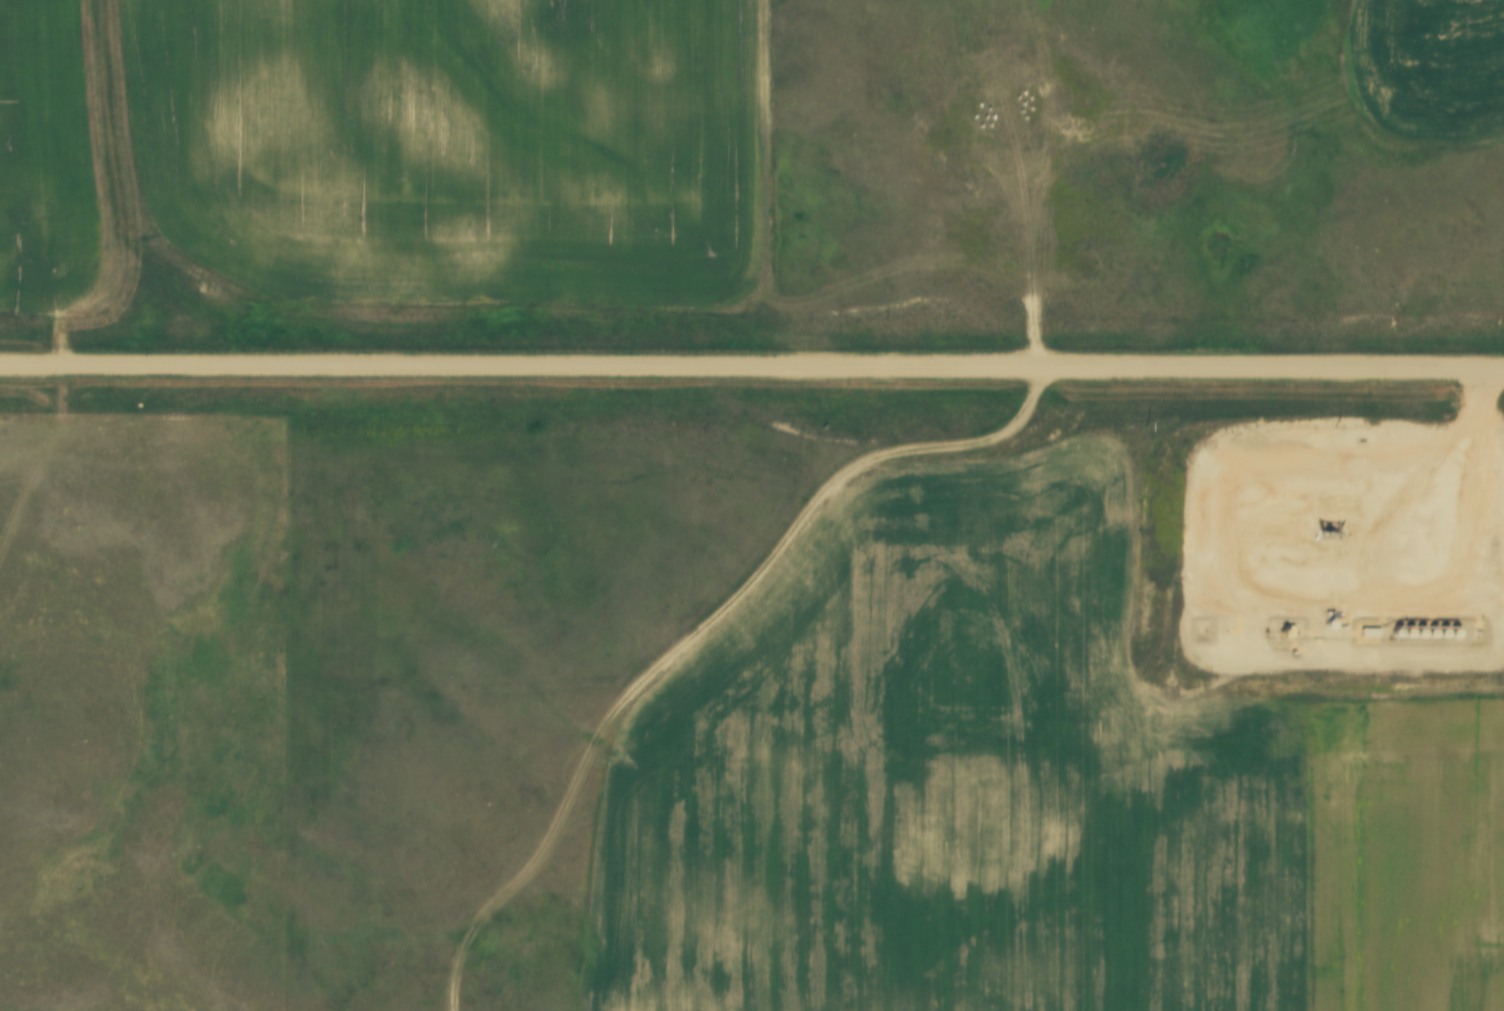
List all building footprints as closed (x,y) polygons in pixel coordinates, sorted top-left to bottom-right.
[(1334,623),(1333,623),(1331,623),(1329,623),(1328,622),(1327,620),(1326,619),(1326,617),(1327,615),(1328,614),(1329,613),(1331,612),(1333,613),(1335,613),(1336,615),(1337,616),(1337,618),(1337,620),(1336,622),(1334,623)] [(1294,616),(1294,628),(1285,628),(1285,616),(1294,616)] [(1361,620),(1381,620),(1381,628),(1361,628),(1361,620)] [(1401,630),(1399,630),(1398,630),(1396,630),(1395,629),(1394,627),(1394,626),(1394,624),(1395,623),(1396,622),(1398,621),(1399,621),(1400,622),(1401,622),(1402,624),(1403,625),(1403,626),(1403,628),(1402,629),(1401,630)] [(1412,630),(1410,630),(1409,630),(1407,629),(1406,628),(1406,627),(1406,625),(1406,624),(1407,623),(1408,622),(1410,621),(1411,621),(1412,622),(1413,623),(1414,624),(1414,625),(1414,626),(1414,628),(1413,629),(1412,630)] [(1424,630),(1422,631),(1421,631),(1419,630),(1418,629),(1418,627),(1418,626),(1418,624),(1419,623),(1420,622),(1422,622),(1423,622),(1424,623),(1425,623),(1426,625),(1426,626),(1426,627),(1426,628),(1425,630),(1424,630)] [(1435,630),(1433,630),(1432,630),(1431,629),(1430,628),(1429,627),(1429,625),(1430,624),(1431,623),(1432,622),(1433,622),(1434,622),(1436,622),(1437,623),(1437,624),(1438,625),(1438,627),(1437,628),(1436,629),(1435,630)] [(1446,630),(1444,630),(1443,630),(1442,629),(1441,628),(1440,627),(1441,625),(1441,624),(1442,623),(1443,622),(1445,622),(1446,622),(1447,623),(1448,623),(1448,624),(1449,626),(1449,627),(1448,628),(1447,629),(1446,630)]
